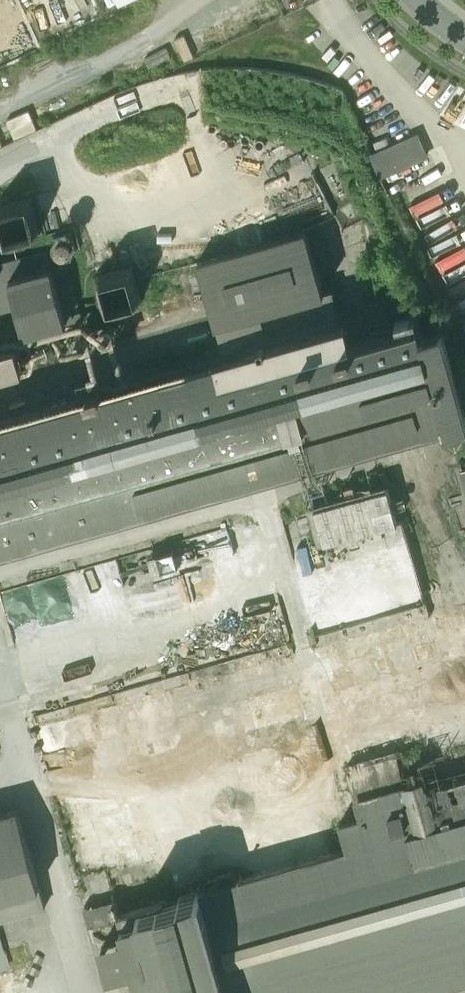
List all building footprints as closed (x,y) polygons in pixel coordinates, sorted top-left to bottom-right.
[(424,129),(381,149),(392,173),(435,153),(424,129)] [(1,201),(12,233),(41,224),(30,191),(1,201)] [(192,254),(209,313),(320,281),(303,221),(192,254)] [(51,251),(13,261),(31,322),(68,312),(51,251)] [(126,260),(102,267),(110,298),(134,291),(126,260)] [(137,273),(145,295),(168,288),(161,266),(137,273)] [(312,475),(352,621),(30,710),(45,764),(464,648),(464,592),(422,604),(377,441),(464,417),(464,393),(444,318),(427,322),(423,306),(354,325),(350,307),(0,404),(0,561),(312,475)] [(18,351),(9,324),(0,327),(0,358),(18,351)] [(464,974),(464,748),(416,762),(419,772),(404,776),(397,753),(347,767),(361,815),(340,821),(347,846),(199,889),(200,892),(118,916),(125,940),(102,946),(108,967),(130,961),(132,965),(118,969),(123,985),(137,981),(140,992),(400,992),(464,974)] [(45,906),(17,809),(0,814),(0,919),(45,906)]
